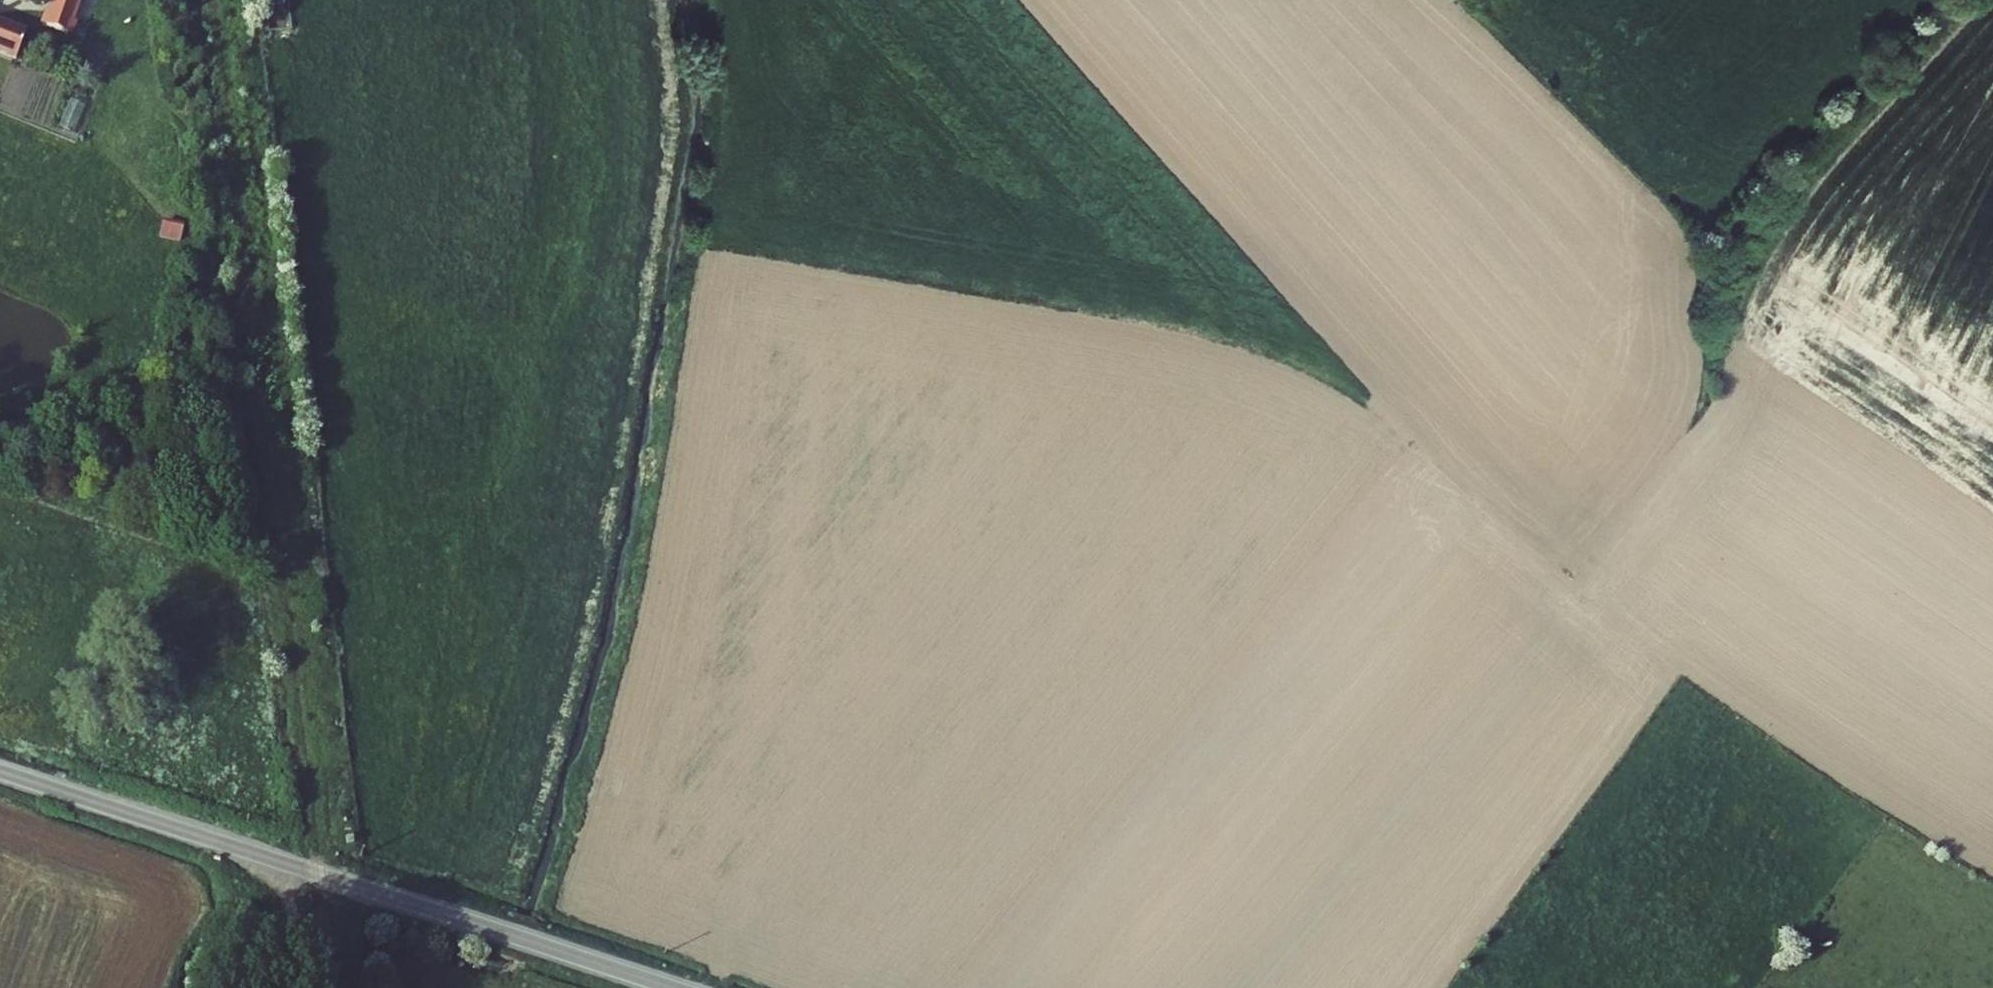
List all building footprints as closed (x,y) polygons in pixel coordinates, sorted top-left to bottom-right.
[(26,31),(45,39),(59,0),(38,0),(26,31)] [(6,67),(10,58),(0,54),(0,64),(6,67)] [(180,241),(183,225),(163,221),(160,236),(180,241)]
